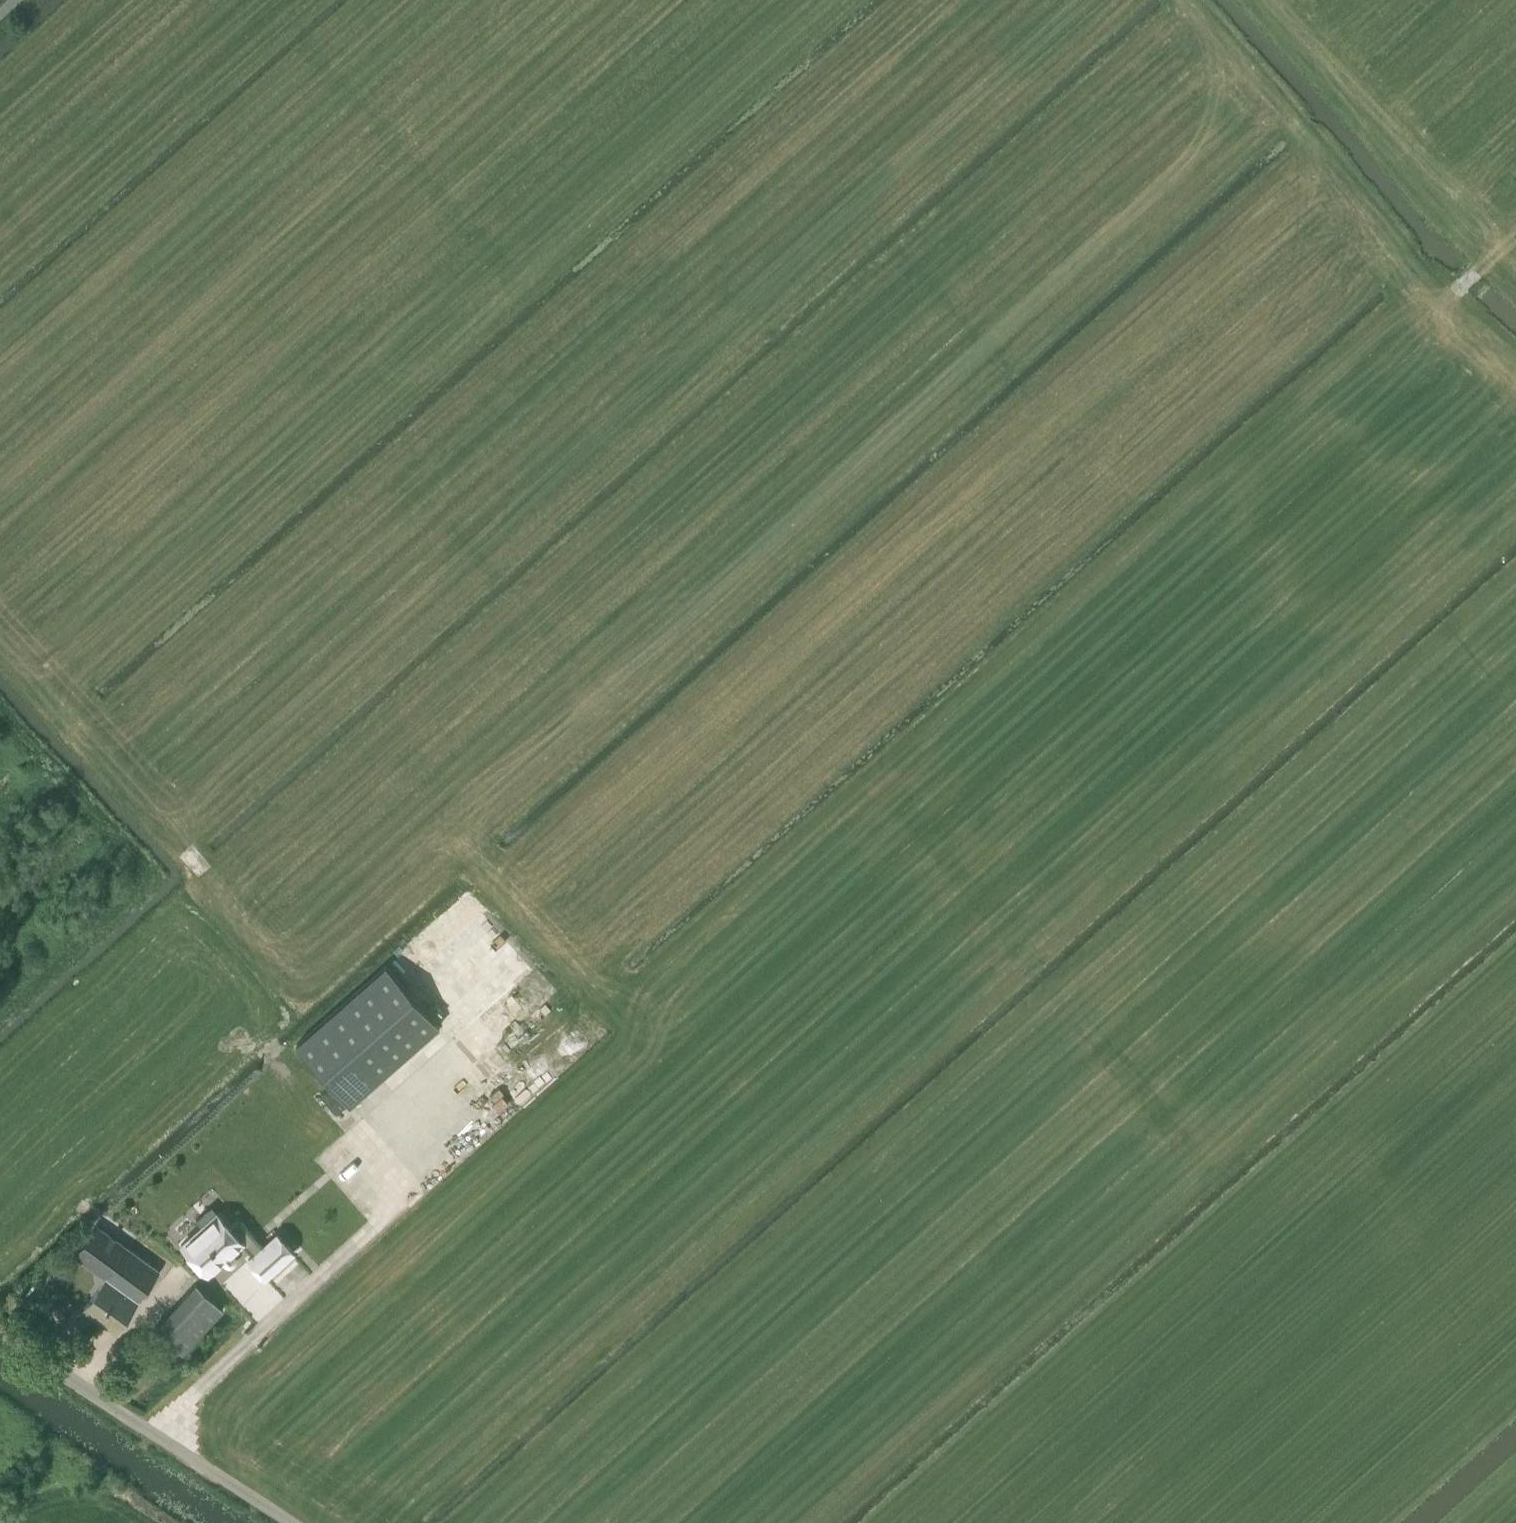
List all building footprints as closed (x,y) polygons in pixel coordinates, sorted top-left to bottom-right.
[(439,1025),(385,964),(295,1044),(348,1105),(439,1025)] [(491,1043),(478,1054),(493,1071),(506,1059),(491,1043)] [(297,1253),(279,1235),(267,1247),(235,1214),(226,1223),(213,1209),(198,1223),(204,1228),(182,1248),(210,1277),(242,1247),(256,1257),(251,1261),(268,1279),(297,1253)] [(138,1300),(159,1271),(96,1224),(74,1254),(105,1278),(82,1309),(115,1333),(138,1301),(138,1300)] [(221,1307),(198,1287),(158,1328),(182,1351),(221,1307)]
